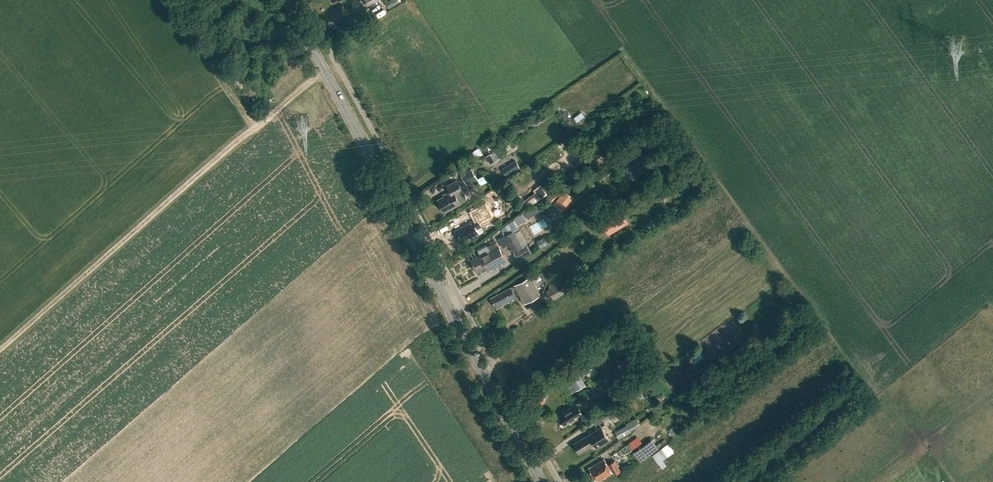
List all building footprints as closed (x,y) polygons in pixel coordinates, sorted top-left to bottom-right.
[(587,119),(585,116),(577,122),(579,125),(587,119)] [(491,163),(500,158),(495,151),(486,156),(491,163)] [(508,165),(513,172),(519,168),(515,161),(508,165)] [(467,185),(478,178),(472,168),(461,174),(467,185)] [(444,212),(460,203),(467,200),(463,191),(457,180),(447,185),(451,192),(438,199),(444,212)] [(529,207),(548,194),(541,184),(534,189),(536,192),(524,200),(529,207)] [(573,197),(565,190),(554,202),(563,209),(573,197)] [(469,240),(480,234),(477,229),(481,226),(480,223),(494,216),(486,202),(472,210),(477,219),(455,230),(461,242),(469,238),(469,240)] [(538,203),(523,212),(527,218),(541,209),(538,203)] [(522,213),(513,218),(517,224),(525,219),(522,213)] [(623,213),(611,219),(617,230),(629,223),(623,213)] [(548,217),(532,224),(537,234),(553,227),(548,217)] [(514,253),(524,247),(514,230),(504,235),(514,253)] [(548,242),(544,236),(536,241),(540,247),(548,242)] [(487,270),(506,260),(496,242),(488,246),(490,250),(471,261),(477,272),(486,267),(487,270)] [(571,284),(577,281),(573,273),(567,277),(571,284)] [(542,293),(533,275),(511,287),(491,297),(496,309),(517,298),(515,295),(520,293),(525,303),(542,293)] [(566,292),(560,282),(546,291),(551,300),(566,292)] [(765,345),(772,339),(765,331),(759,336),(765,345)] [(629,370),(641,362),(634,352),(622,360),(629,370)] [(577,390),(585,385),(580,376),(571,381),(577,390)] [(570,422),(583,415),(580,409),(585,405),(582,399),(576,403),(576,404),(564,411),(564,412),(558,416),(563,425),(570,421),(570,422)] [(605,420),(618,413),(615,407),(602,414),(605,420)] [(640,424),(637,419),(636,417),(626,423),(627,424),(615,431),(619,438),(631,431),(630,430),(640,424)] [(597,447),(610,440),(602,427),(575,443),(580,452),(595,443),(597,447)] [(641,462),(659,448),(652,439),(634,453),(641,462)] [(669,443),(663,447),(669,455),(675,451),(669,443)] [(615,459),(607,463),(605,459),(589,468),(597,481),(612,472),(614,474),(621,470),(615,459)]
